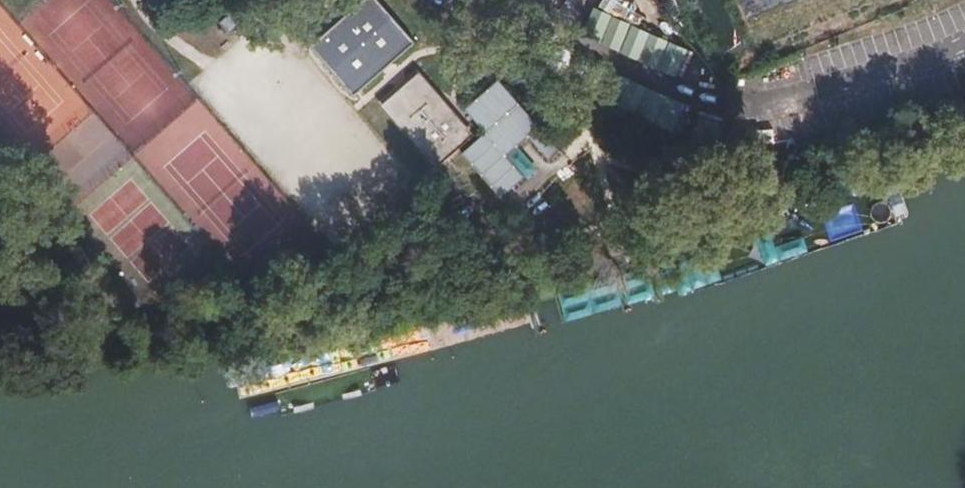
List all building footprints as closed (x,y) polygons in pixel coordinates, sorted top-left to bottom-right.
[(312,41),(352,94),(413,47),(376,0),(366,0),(312,41)] [(612,51),(678,74),(688,45),(622,22),(612,51)] [(472,133),(423,70),(381,101),(431,164),(472,133)] [(622,105),(679,132),(693,105),(669,93),(672,86),(639,70),(622,105)] [(486,129),(463,147),(503,198),(527,179),(504,149),(534,126),(499,79),(467,104),(486,129)]
